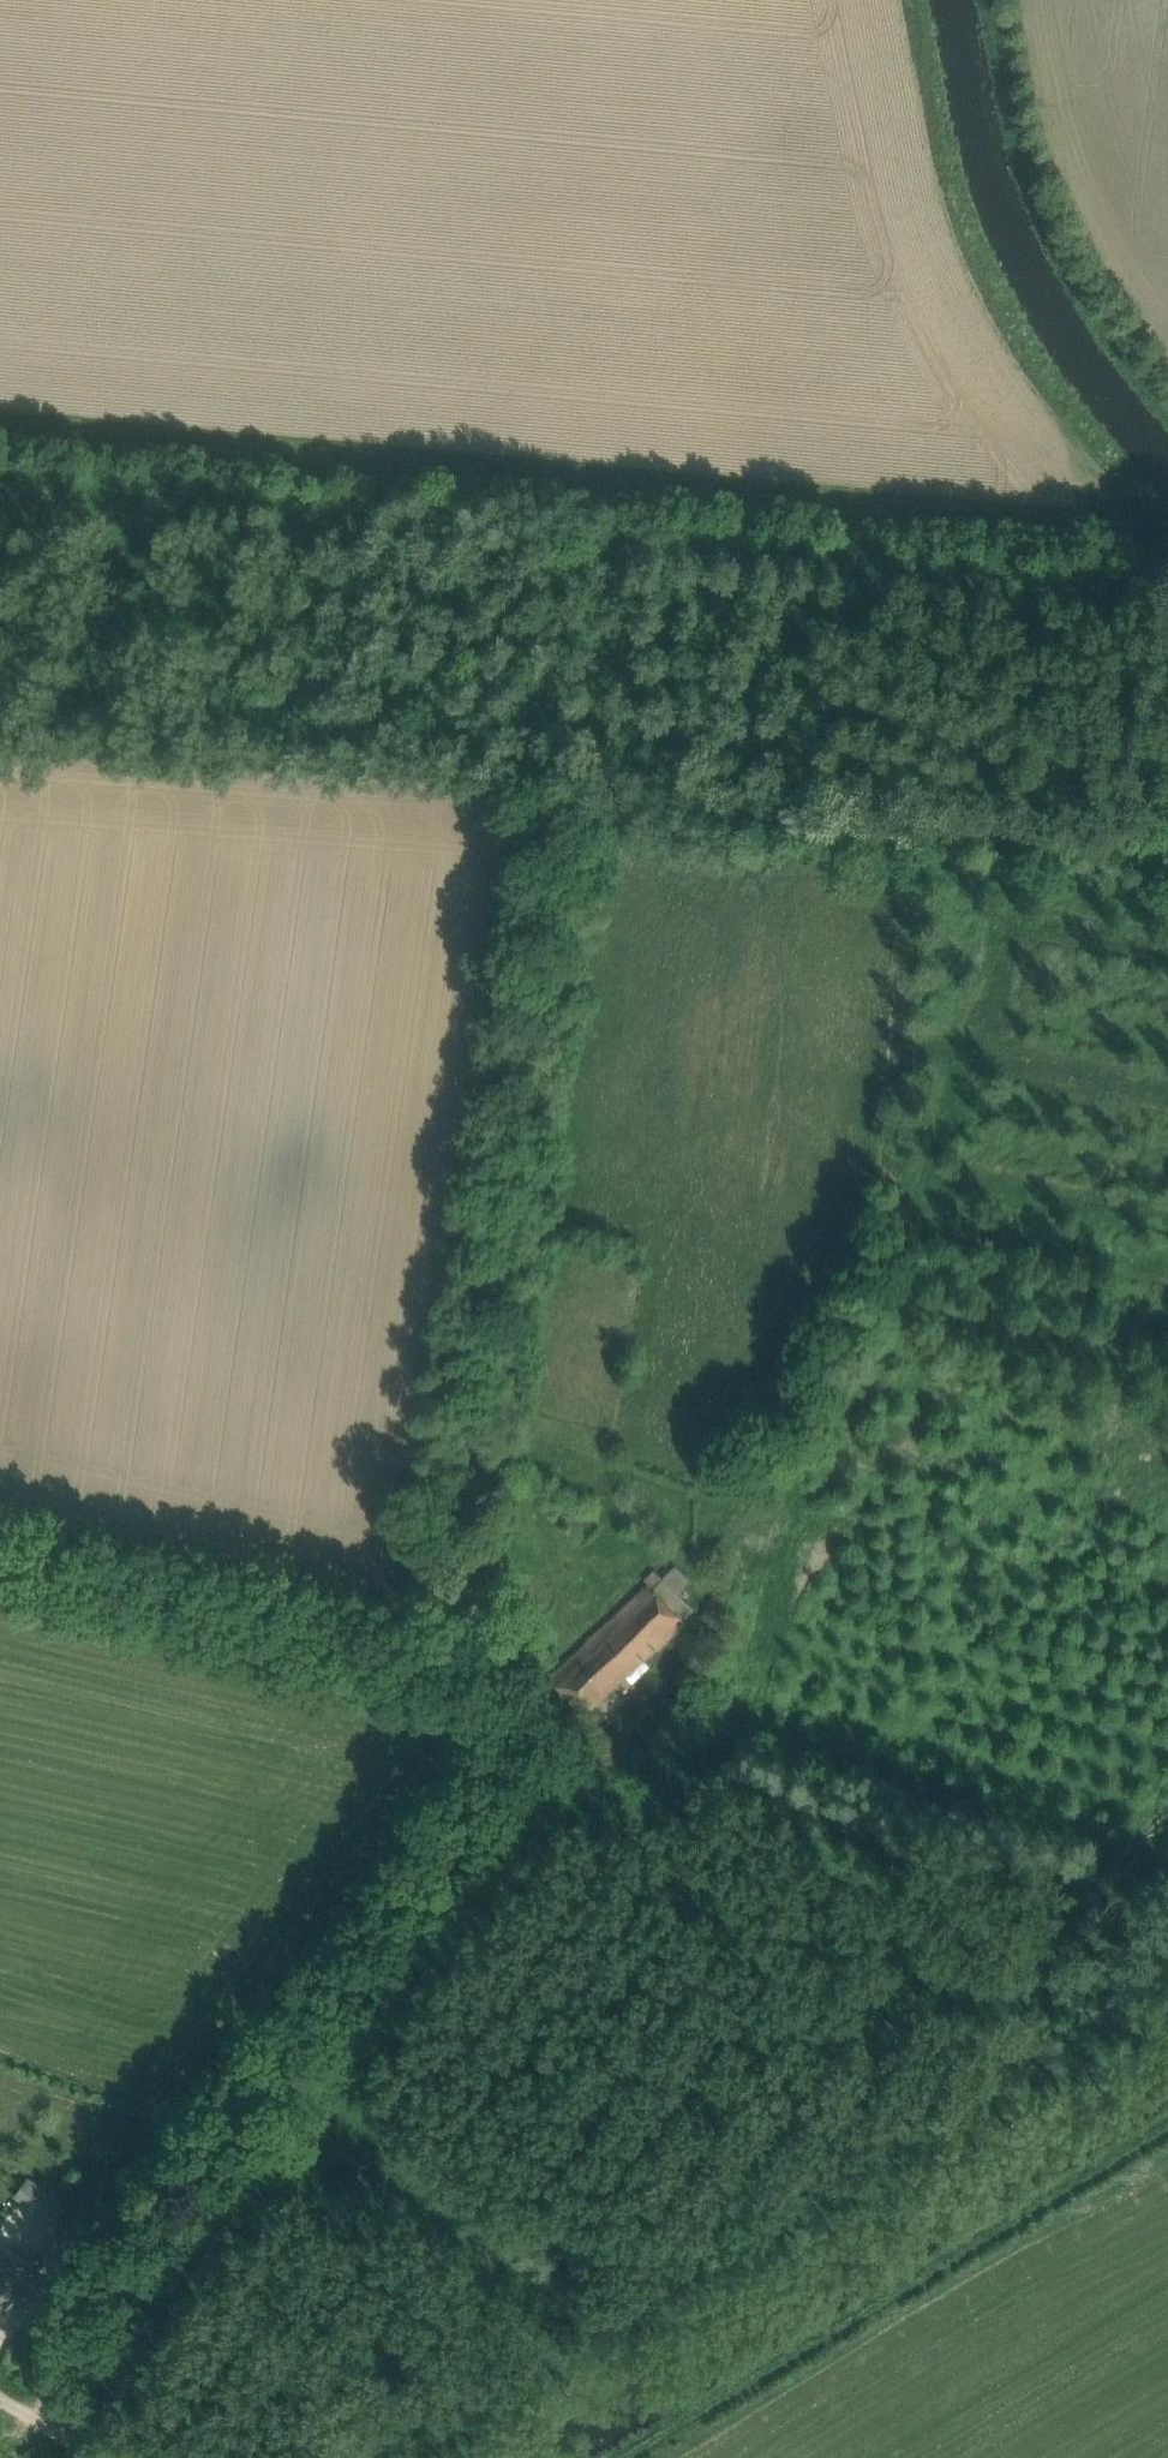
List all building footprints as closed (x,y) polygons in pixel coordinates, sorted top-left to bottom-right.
[(555,1656),(542,1668),(586,1713),(603,1697),(684,1619),(648,1581),(562,1663),(555,1656)] [(29,2174),(14,2196),(33,2210),(49,2188),(29,2174)] [(0,2259),(0,2320),(38,2267),(9,2246),(0,2259)]
